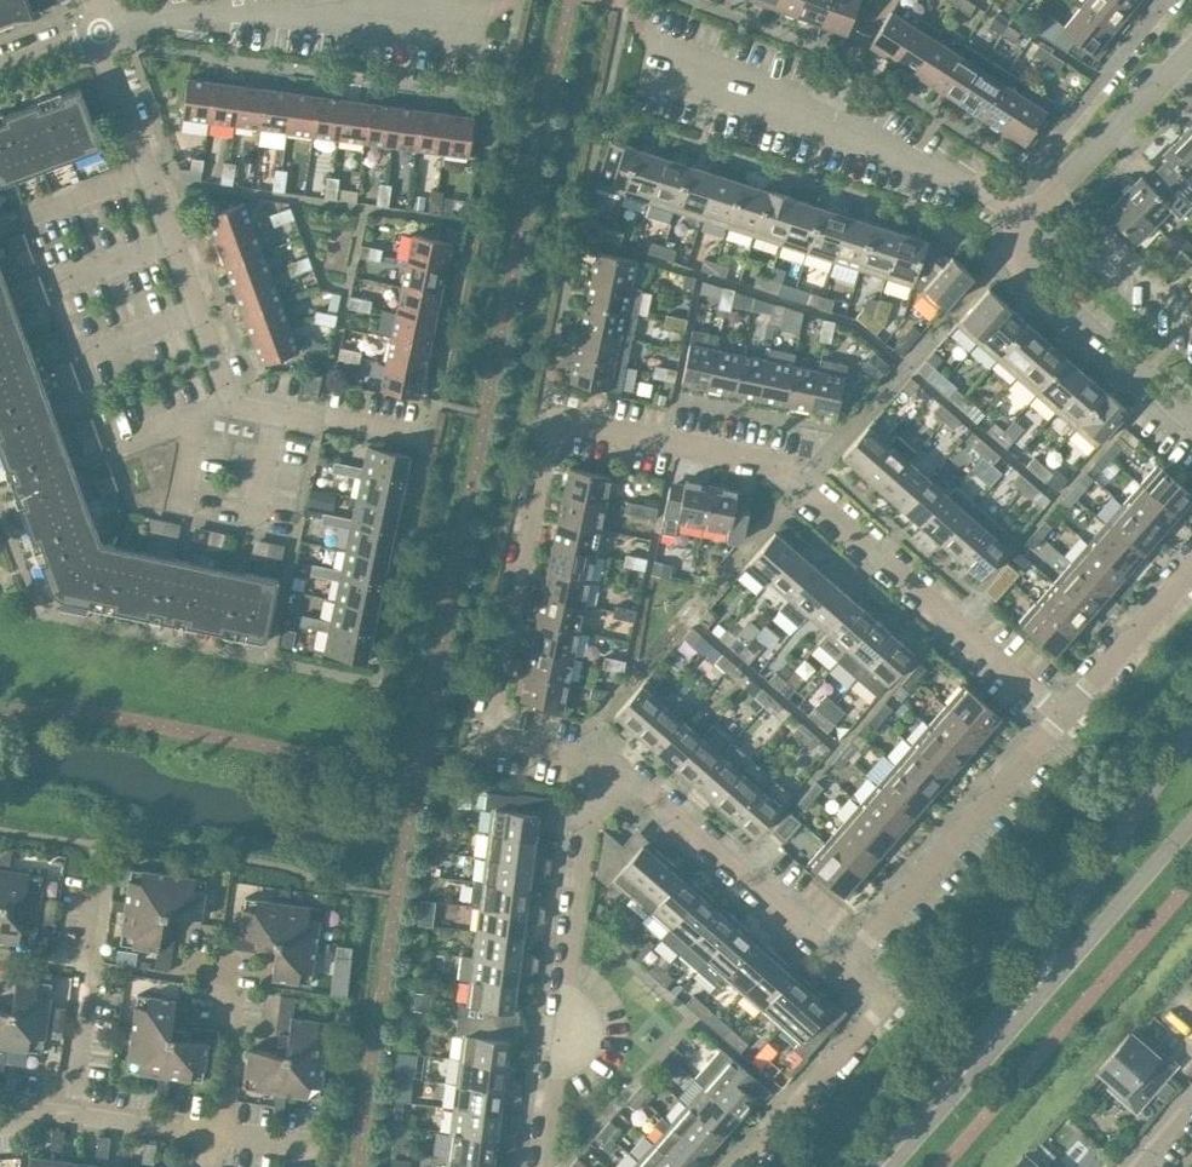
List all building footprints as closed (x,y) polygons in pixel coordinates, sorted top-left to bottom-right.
[(31,11),(27,0),(0,0),(0,22),(31,11)] [(31,11),(60,0),(27,0),(31,11)] [(797,15),(803,0),(775,0),(773,6),(797,15)] [(822,24),(831,0),(803,0),(797,15),(822,24)] [(822,24),(847,33),(859,0),(831,0),(822,24)] [(971,0),(961,0),(958,5),(970,13),(976,3),(971,0)] [(1003,7),(1011,13),(1021,2),(1018,0),(1009,0),(1003,7)] [(1115,0),(1072,0),(1080,7),(1110,32),(1115,27),(1120,30),(1133,15),(1115,0)] [(1133,15),(1145,0),(1115,0),(1133,15)] [(1110,32),(1080,7),(1062,29),(1097,58),(1110,42),(1106,38),(1110,32)] [(893,58),(914,25),(891,10),(870,44),(893,58)] [(893,58),(915,72),(936,39),(942,29),(920,15),(914,25),(893,58)] [(1001,34),(1008,24),(995,16),(988,26),(1001,34)] [(1008,24),(1001,34),(1014,42),(1025,25),(1012,17),(1008,24)] [(958,53),(936,39),(915,72),(937,86),(958,53)] [(937,86),(959,100),(987,57),(965,43),(958,53),(937,86)] [(1033,53),(1046,61),(1052,52),(1038,44),(1033,53)] [(1052,52),(1046,61),(1059,69),(1064,60),(1052,52)] [(959,100),(981,115),(1009,71),(987,57),(959,100)] [(1031,85),(1009,71),(981,115),(1003,129),(1031,85)] [(182,117),(209,120),(214,81),(188,78),(182,117)] [(209,120),(235,124),(240,85),(214,81),(209,120)] [(235,124),(261,127),(266,88),(240,85),(235,124)] [(1031,85),(1003,129),(999,133),(1027,151),(1038,135),(1033,132),(1053,100),(1031,85)] [(102,146),(80,87),(61,94),(60,91),(39,99),(40,101),(3,115),(3,112),(0,113),(0,184),(102,146)] [(261,127),(287,131),(292,92),(266,88),(261,127)] [(287,131),(313,134),(318,96),(292,92),(287,131)] [(313,134),(339,138),(344,99),(318,96),(313,134)] [(339,138),(365,141),(370,103),(344,99),(339,138)] [(365,141),(391,145),(396,106),(370,103),(365,141)] [(391,145),(416,149),(422,110),(396,106),(391,145)] [(416,149),(442,152),(448,113),(422,110),(416,149)] [(448,113),(442,152),(469,156),(475,117),(448,113)] [(1181,135),(1191,146),(1191,124),(1181,135)] [(1181,135),(1163,153),(1173,164),(1162,175),(1190,203),(1191,201),(1191,146),(1181,135)] [(623,193),(637,148),(610,139),(596,185),(623,193)] [(623,193),(649,202),(663,157),(638,149),(638,148),(637,148),(623,193)] [(202,170),(204,159),(192,157),(191,168),(202,170)] [(671,224),(675,210),(690,166),(663,157),(649,202),(645,215),(671,224)] [(221,183),(227,184),(230,162),(224,161),(221,183)] [(230,162),(227,184),(233,185),(236,163),(230,162)] [(675,210),(702,219),(716,174),(690,166),(675,210)] [(278,191),(280,169),(275,168),(272,190),(278,191)] [(286,170),(280,169),(278,191),(283,192),(286,170)] [(702,219),(728,227),(742,182),(716,174),(702,219)] [(1124,193),(1155,224),(1172,207),(1179,214),(1190,203),(1162,175),(1162,174),(1152,185),(1142,175),(1124,193)] [(324,197),(331,198),(333,176),(327,176),(324,197)] [(333,176),(331,198),(336,199),(339,177),(333,176)] [(383,205),(385,183),(379,182),(376,204),(383,205)] [(728,227),(754,235),(769,190),(768,189),(768,190),(742,182),(728,227)] [(392,184),(385,183),(383,205),(389,206),(392,184)] [(428,211),(434,212),(437,191),(431,190),(428,211)] [(754,235),(781,244),(795,198),(769,190),(754,235)] [(437,191),(434,212),(440,213),(443,191),(437,191)] [(1155,224),(1124,193),(1106,211),(1137,242),(1155,224)] [(781,244),(807,252),(821,207),(796,199),(796,198),(795,198),(781,244)] [(207,215),(217,240),(254,227),(244,201),(207,215)] [(270,215),(272,220),(292,212),(290,207),(270,215)] [(807,252),(833,260),(848,216),(821,207),(807,252)] [(292,212),(272,220),(274,226),(295,218),(292,212)] [(833,260),(860,269),(874,224),(848,216),(833,260)] [(608,240),(612,228),(599,224),(596,236),(608,240)] [(860,269),(886,277),(901,232),(874,224),(860,269)] [(217,240),(226,265),(263,251),(254,227),(217,240)] [(612,228),(608,240),(621,243),(624,232),(612,228)] [(886,277),(913,286),(928,241),(901,232),(886,277)] [(407,260),(446,268),(451,242),(413,234),(407,260)] [(661,256),(664,245),(652,241),(648,252),(661,256)] [(949,260),(928,241),(913,286),(941,311),(974,275),(952,256),(949,260)] [(360,250),(382,255),(383,249),(361,244),(360,250)] [(664,245),(661,256),(673,260),(677,249),(664,245)] [(380,261),(382,255),(360,250),(359,256),(380,261)] [(1185,267),(1191,260),(1181,250),(1174,257),(1185,267)] [(226,265),(235,289),(272,276),(263,251),(226,265)] [(631,286),(631,285),(636,259),(598,251),(592,278),(631,286)] [(288,263),(290,269),(311,261),(308,256),(288,263)] [(713,273),(717,262),(705,258),(701,269),(713,273)] [(407,260),(402,286),(441,294),(446,268),(407,260)] [(311,261),(290,269),(292,275),(313,267),(311,261)] [(717,262),(713,273),(726,277),(729,266),(717,262)] [(40,372),(29,342),(22,345),(12,317),(2,290),(9,288),(3,271),(0,272),(0,386),(40,372)] [(685,274),(683,286),(694,288),(696,276),(685,274)] [(40,275),(22,281),(32,310),(50,303),(40,275)] [(766,290),(769,279),(757,275),(754,286),(766,290)] [(235,289),(244,314),(281,300),(272,276),(235,289)] [(592,278),(587,303),(637,314),(642,288),(631,285),(631,286),(592,278)] [(769,279),(766,290),(778,294),(782,283),(769,279)] [(402,286),(397,311),(435,319),(441,294),(402,286)] [(721,297),(732,299),(735,289),(723,286),(721,297)] [(977,342),(1009,306),(989,288),(957,324),(977,342)] [(806,303),(818,306),(822,295),(810,291),(806,303)] [(350,295),(349,301),(371,305),(372,298),(350,295)] [(822,295),(818,306),(831,310),(835,299),(822,295)] [(730,310),(732,299),(721,297),(718,308),(730,310)] [(244,314),(253,338),(290,325),(281,300),(244,314)] [(371,305),(349,301),(348,307),(370,311),(371,305)] [(771,313),(783,316),(785,305),(773,302),(771,313)] [(587,303),(581,329),(631,339),(637,314),(587,303)] [(1010,306),(1009,306),(977,342),(997,359),(1028,324),(1009,307),(1010,306)] [(856,317),(866,325),(873,316),(874,316),(864,308),(856,317)] [(316,309),(315,315),(336,320),(337,314),(316,309)] [(397,311),(391,337),(430,345),(435,319),(397,311)] [(780,326),(783,316),(771,313),(768,324),(780,326)] [(664,325),(674,328),(677,316),(666,314),(664,325)] [(336,320),(315,315),(313,321),(335,326),(336,320)] [(677,316),(674,328),(685,330),(688,318),(677,316)] [(873,316),(866,325),(876,333),(883,325),(874,316),(873,316)] [(821,329),(832,332),(835,321),(823,318),(821,329)] [(893,348),(901,355),(921,332),(913,324),(893,348)] [(997,359),(1017,376),(1048,341),(1028,324),(997,359)] [(290,325),(253,338),(262,364),(299,350),(290,325)] [(692,328),(690,343),(682,382),(708,387),(717,349),(719,334),(692,328)] [(581,329),(576,354),(626,365),(631,339),(581,329)] [(832,332),(821,329),(819,340),(830,342),(832,332)] [(391,337),(386,362),(425,370),(430,345),(391,337)] [(1017,376),(1037,394),(1068,358),(1048,341),(1017,376)] [(340,347),(339,352),(359,357),(361,351),(340,347)] [(708,387),(734,393),(742,354),(717,349),(708,387)] [(305,350),(303,364),(323,367),(325,353),(305,350)] [(875,351),(862,366),(877,378),(889,364),(875,351)] [(359,357),(339,352),(338,358),(358,363),(359,357)] [(571,381),(609,389),(621,391),(626,365),(576,354),(571,381)] [(734,393),(759,398),(767,360),(742,354),(734,393)] [(1037,394),(1056,411),(1087,375),(1068,358),(1037,394)] [(759,398),(785,403),(793,365),(767,360),(759,398)] [(926,360),(917,370),(926,377),(935,367),(926,360)] [(419,397),(425,370),(386,362),(381,389),(419,397)] [(664,379),(666,367),(656,365),(653,377),(664,379)] [(785,403),(811,409),(819,370),(793,365),(785,403)] [(666,367),(664,379),(675,381),(677,369),(666,367)] [(819,370),(811,409),(837,414),(845,376),(819,370)] [(0,386),(0,450),(7,469),(5,470),(6,473),(8,472),(16,492),(14,493),(18,505),(20,504),(33,540),(31,541),(34,550),(39,562),(41,561),(51,589),(56,594),(95,550),(102,541),(96,526),(89,529),(69,474),(76,472),(76,470),(70,455),(63,458),(54,433),(54,432),(53,430),(44,405),(51,402),(40,372),(0,386)] [(307,372),(303,394),(317,397),(322,375),(307,372)] [(1056,411),(1076,428),(1108,392),(1107,391),(1106,392),(1087,375),(1056,411)] [(911,377),(902,387),(911,395),(920,385),(911,377)] [(957,405),(965,396),(955,387),(948,396),(957,405)] [(1108,392),(1076,428),(1096,446),(1128,410),(1108,392)] [(965,396),(957,405),(967,413),(975,404),(965,396)] [(943,421),(951,412),(941,403),(933,412),(943,421)] [(951,412),(943,421),(953,429),(961,420),(951,412)] [(92,418),(74,424),(85,453),(103,446),(92,418)] [(842,455),(863,473),(889,443),(889,444),(894,438),(873,420),(842,455)] [(997,439),(1004,430),(995,422),(987,430),(997,439)] [(1126,427),(1114,441),(1121,448),(1128,453),(1140,439),(1126,427)] [(1004,430),(997,439),(1007,448),(1014,439),(1004,430)] [(897,435),(894,438),(889,444),(889,443),(863,473),(882,490),(908,460),(916,451),(897,435)] [(973,447),(983,455),(990,446),(980,438),(973,447)] [(1104,452),(1112,458),(1121,448),(1114,441),(1104,452)] [(363,472),(404,481),(409,454),(368,445),(364,467),(363,472)] [(990,446),(983,455),(992,464),(1000,455),(990,446)] [(1112,458),(1104,452),(1095,463),(1102,469),(1112,458)] [(1036,473),(1044,465),(1034,456),(1026,465),(1036,473)] [(118,489),(108,460),(90,467),(100,495),(118,489)] [(882,490),(902,507),(928,478),(908,460),(882,490)] [(333,466),(332,471),(347,475),(349,464),(334,461),(333,466)] [(1181,519),(1188,511),(1184,507),(1191,497),(1191,493),(1158,463),(1140,483),(1181,519)] [(398,506),(404,481),(363,472),(364,467),(349,464),(347,475),(361,478),(357,498),(398,506)] [(1044,465),(1036,473),(1046,482),(1054,473),(1044,465)] [(564,493),(606,502),(612,476),(570,467),(564,493)] [(1022,489),(1030,481),(1020,472),(1012,481),(1022,489)] [(902,507),(922,525),(948,495),(928,478),(902,507)] [(670,486),(660,532),(676,535),(679,521),(680,521),(702,526),(704,526),(712,484),(686,479),(684,488),(670,486)] [(1070,491),(1077,497),(1087,487),(1079,480),(1070,491)] [(1030,481),(1022,489),(1032,498),(1039,489),(1030,481)] [(1140,483),(1123,503),(1159,535),(1169,523),(1174,527),(1181,519),(1140,483)] [(712,484),(704,526),(727,531),(729,531),(727,540),(738,542),(744,535),(751,502),(737,499),(739,490),(712,484)] [(311,489),(308,502),(320,505),(323,491),(311,489)] [(1067,508),(1077,497),(1070,491),(1060,502),(1067,508)] [(564,493),(559,519),(601,528),(606,502),(564,493)] [(922,525),(941,542),(967,512),(948,495),(922,525)] [(393,532),(398,506),(357,498),(353,518),(352,523),(393,532)] [(625,512),(645,516),(648,505),(627,500),(625,512)] [(976,502),(967,512),(941,542),(961,559),(995,520),(976,502)] [(1123,503),(1106,522),(1146,558),(1153,550),(1149,546),(1159,535),(1123,503)] [(658,507),(648,505),(645,516),(656,519),(658,507)] [(322,517),(321,523),(336,526),(338,515),(323,512),(322,517)] [(346,549),(388,558),(393,532),(352,523),(353,518),(338,515),(336,526),(351,529),(346,549)] [(178,537),(181,523),(156,518),(154,532),(178,537)] [(559,519),(554,545),(595,553),(601,528),(559,519)] [(1015,538),(995,520),(961,559),(981,577),(1008,547),(1015,538)] [(1035,530),(1043,537),(1052,526),(1045,520),(1035,530)] [(1106,522),(1088,542),(1125,574),(1135,562),(1139,566),(1146,558),(1106,522)] [(223,546),(226,533),(201,527),(198,541),(223,546)] [(1043,537),(1035,530),(1026,541),(1033,548),(1043,537)] [(769,580),(795,549),(775,532),(744,567),(765,585),(770,580),(769,580)] [(260,540),(258,550),(257,554),(282,559),(285,545),(260,540)] [(95,550),(56,594),(61,598),(90,604),(90,606),(112,611),(112,608),(150,616),(149,619),(162,621),(162,619),(174,621),(173,624),(186,626),(186,624),(224,632),(224,634),(246,639),(246,636),(266,641),(279,578),(247,571),(246,578),(189,567),(190,560),(173,556),(172,563),(115,551),(116,544),(102,541),(95,550)] [(1115,585),(1125,574),(1088,542),(1071,562),(1112,597),(1119,589),(1115,585)] [(590,579),(595,553),(554,545),(548,570),(590,579)] [(382,583),(388,558),(346,549),(342,569),(341,575),(382,583)] [(770,580),(788,596),(789,597),(815,567),(795,549),(769,580),(770,580)] [(634,568),(637,556),(626,553),(624,565),(634,568)] [(648,558),(637,556),(634,568),(645,570),(648,558)] [(655,561),(653,574),(667,576),(669,563),(655,561)] [(1001,570),(1013,581),(1020,573),(1008,562),(1001,570)] [(1071,562),(1054,581),(1090,613),(1100,602),(1105,606),(1112,597),(1071,562)] [(311,568),(310,574),(325,577),(327,566),(313,563),(311,568)] [(377,609),(382,583),(341,575),(342,569),(327,566),(325,577),(340,580),(336,600),(377,609)] [(798,625),(809,614),(835,584),(815,567),(789,597),(788,596),(778,608),(798,625)] [(548,570),(543,596),(585,605),(590,579),(548,570)] [(1013,581),(1001,570),(983,590),(995,601),(1013,581)] [(1054,581),(1037,601),(1077,637),(1085,629),(1080,625),(1090,613),(1054,581)] [(809,614),(828,631),(855,601),(835,584),(809,614)] [(543,596),(538,621),(579,630),(585,605),(543,596)] [(372,634),(377,609),(336,600),(332,620),(330,626),(372,634)] [(818,643),(837,660),(874,618),(855,601),(828,631),(818,643)] [(1070,645),(1077,637),(1037,601),(1019,621),(1055,653),(1066,641),(1070,645)] [(624,619),(626,607),(615,605),(613,616),(624,619)] [(637,609),(626,607),(624,619),(634,621),(637,609)] [(707,627),(716,617),(707,609),(699,619),(707,627)] [(301,620),(300,625),(315,628),(317,617),(302,614),(301,620)] [(372,634),(330,626),(332,620),(317,617),(315,628),(329,631),(325,652),(366,661),(372,634)] [(837,660),(857,678),(894,635),(874,618),(837,660)] [(538,621),(532,647),(574,656),(579,630),(538,621)] [(692,644),(701,634),(692,627),(683,637),(692,644)] [(284,628),(280,645),(293,647),(296,630),(284,628)] [(749,663),(756,654),(765,643),(755,635),(747,646),(746,646),(739,654),(749,663)] [(894,635),(857,678),(878,695),(915,653),(894,635)] [(729,646),(739,654),(746,646),(737,637),(729,646)] [(532,647),(527,673),(569,681),(574,656),(532,647)] [(724,671),(732,662),(722,653),(715,662),(724,671)] [(613,670),(615,658),(605,656),(602,668),(613,670)] [(626,660),(615,658),(613,670),(624,672),(626,660)] [(724,671),(727,672),(722,679),(729,685),(742,670),(732,662),(724,671)] [(910,673),(917,679),(927,669),(920,662),(910,673)] [(786,680),(778,689),(788,698),(795,689),(806,677),(795,669),(786,680)] [(778,689),(786,680),(776,672),(768,680),(778,689)] [(569,681),(527,673),(521,699),(535,702),(534,709),(561,715),(569,681)] [(908,690),(917,679),(910,673),(900,684),(908,690)] [(616,714),(636,732),(662,702),(663,702),(667,697),(647,679),(616,714)] [(946,704),(987,740),(994,732),(990,728),(1000,716),(964,684),(946,704)] [(603,688),(592,686),(590,698),(601,700),(603,688)] [(764,705),(772,696),(762,688),(755,696),(751,693),(743,703),(755,714),(764,705)] [(672,691),(667,697),(663,702),(662,702),(636,732),(656,749),(682,719),(691,708),(672,691)] [(826,694),(816,706),(825,714),(836,703),(826,694)] [(772,696),(764,705),(774,713),(781,705),(772,696)] [(876,713),(883,719),(892,708),(885,702),(876,713)] [(946,704),(929,724),(965,756),(975,744),(980,748),(987,740),(946,704)] [(808,715),(818,723),(825,714),(816,706),(808,715)] [(883,719),(876,713),(866,724),(873,730),(883,719)] [(825,714),(818,723),(827,732),(835,723),(825,714)] [(656,749),(675,766),(701,736),(682,719),(656,749)] [(794,731),(803,739),(811,731),(801,722),(794,731)] [(675,766),(695,783),(721,754),(732,741),(712,723),(701,736),(675,766)] [(929,724),(911,744),(952,780),(959,771),(955,768),(965,756),(929,724)] [(811,731),(803,739),(813,748),(821,739),(811,731)] [(841,752),(848,758),(858,747),(851,741),(841,752)] [(911,744),(894,763),(931,795),(941,784),(945,788),(952,780),(911,744)] [(839,769),(848,758),(841,752),(832,763),(839,769)] [(740,770),(721,754),(695,783),(715,801),(741,771),(740,770)] [(715,801),(734,818),(771,776),(751,758),(740,770),(741,771),(715,801)] [(894,763),(877,783),(918,819),(925,811),(921,807),(931,795),(894,763)] [(771,776),(734,818),(755,836),(791,794),(771,776)] [(807,791),(814,798),(824,787),(816,781),(807,791)] [(877,783),(860,803),(896,835),(906,823),(911,827),(918,819),(877,783)] [(492,809),(489,833),(535,839),(539,813),(548,814),(550,797),(527,794),(527,797),(487,791),(485,808),(492,809)] [(814,798),(807,791),(797,802),(805,809),(814,798)] [(860,803),(842,822),(883,858),(891,850),(886,846),(896,835),(860,803)] [(789,811),(772,831),(784,842),(802,822),(789,811)] [(842,822),(825,842),(862,874),(872,862),(876,866),(883,858),(842,822)] [(613,880),(631,896),(666,856),(655,847),(651,851),(643,844),(634,854),(605,829),(596,875),(608,885),(613,880)] [(489,833),(486,857),(532,863),(533,857),(535,839),(489,833)] [(852,886),(862,874),(825,842),(807,862),(848,898),(856,889),(852,886)] [(9,869),(11,852),(0,850),(0,903),(4,900),(8,869),(9,869)] [(631,896),(650,912),(680,877),(672,870),(676,865),(666,856),(631,896)] [(486,857),(483,882),(529,888),(531,870),(540,871),(542,858),(533,857),(532,863),(486,857)] [(551,859),(542,858),(540,871),(550,872),(551,859)] [(126,906),(163,911),(168,873),(174,874),(176,860),(166,859),(164,872),(131,868),(127,900),(126,906)] [(0,903),(0,904),(3,905),(2,908),(7,905),(55,912),(57,900),(40,897),(43,874),(9,869),(8,869),(4,900),(0,903)] [(163,911),(174,913),(202,917),(207,879),(174,874),(168,873),(163,911)] [(650,912),(668,928),(703,889),(692,880),(689,884),(680,877),(650,912)] [(473,904),(473,905),(526,912),(527,905),(529,888),(483,882),(483,883),(476,882),(475,884),(473,886),(471,901),(473,904)] [(240,933),(249,935),(259,936),(278,939),(283,902),(288,902),(290,889),(280,887),(278,901),(245,896),(240,933)] [(713,898),(703,889),(668,928),(661,937),(679,953),(717,909),(709,902),(713,898)] [(157,949),(159,940),(160,930),(163,911),(126,906),(127,900),(113,898),(112,908),(125,910),(120,943),(157,949)] [(316,944),(315,950),(328,952),(330,942),(316,940),(321,907),(288,902),(283,902),(278,939),(316,944)] [(55,912),(7,905),(2,908),(0,924),(0,939),(33,944),(37,921),(54,923),(55,912)] [(480,907),(477,931),(523,937),(525,919),(534,920),(536,907),(527,905),(526,912),(473,905),(472,906),(480,907)] [(545,908),(536,907),(534,920),(543,921),(545,908)] [(603,907),(591,920),(601,928),(612,915),(603,907)] [(726,917),(717,909),(679,953),(698,969),(740,921),(730,912),(726,917)] [(724,977),(755,942),(746,935),(750,930),(740,921),(698,969),(717,986),(724,977)] [(611,938),(620,946),(628,937),(619,929),(611,938)] [(175,932),(171,932),(160,930),(159,940),(174,942),(175,932)] [(219,945),(228,947),(230,932),(221,931),(219,945)] [(477,931),(474,955),(520,961),(520,954),(523,937),(477,931)] [(228,947),(238,948),(240,933),(230,932),(228,947)] [(240,933),(238,948),(247,949),(249,935),(240,933)] [(249,935),(247,949),(257,951),(257,947),(259,936),(249,935)] [(628,937),(620,946),(629,954),(637,945),(628,937)] [(316,944),(278,939),(276,949),(272,977),(310,983),(315,950),(316,944)] [(157,949),(172,951),(174,942),(159,940),(157,949)] [(724,977),(743,993),(777,954),(767,945),(763,949),(755,942),(724,977)] [(157,949),(156,959),(171,961),(172,951),(157,949)] [(474,955),(470,980),(516,986),(519,968),(528,969),(529,956),(520,954),(520,961),(474,955)] [(743,993),(761,1009),(792,974),(784,967),(788,963),(777,954),(743,993)] [(539,957),(529,956),(528,969),(537,970),(539,957)] [(169,970),(171,961),(156,959),(155,968),(169,970)] [(648,971),(657,979),(665,969),(656,962),(648,971)] [(665,969),(657,979),(666,986),(674,977),(665,969)] [(761,1009),(780,1026),(814,986),(804,977),(800,982),(792,974),(761,1009)] [(17,1012),(65,1019),(66,1007),(49,1004),(53,981),(17,976),(13,1006),(17,1012)] [(460,1002),(458,1018),(498,1023),(500,1009),(513,1011),(516,986),(470,980),(467,1003),(460,1002)] [(814,986),(780,1026),(798,1041),(793,1047),(805,1058),(832,1028),(821,1018),(830,1007),(821,1000),(825,995),(814,986)] [(415,991),(413,1010),(429,1013),(432,993),(415,991)] [(132,1032),(171,1038),(172,1027),(176,999),(138,993),(133,1026),(132,1032)] [(280,1004),(294,1006),(296,997),(281,994),(280,1004)] [(694,1011),(702,1002),(693,994),(685,1003),(694,1011)] [(702,1002),(694,1011),(703,1019),(711,1010),(702,1002)] [(280,1004),(278,1014),(293,1016),(294,1006),(280,1004)] [(17,1012),(13,1006),(12,1010),(8,1010),(12,1015),(8,1046),(42,1051),(46,1028),(63,1030),(65,1019),(17,1012)] [(8,1046),(12,1015),(8,1010),(0,1009),(0,1062),(5,1063),(8,1046)] [(278,1014),(277,1023),(291,1025),(293,1016),(278,1014)] [(287,1053),(325,1058),(330,1021),(293,1016),(291,1025),(290,1034),(287,1053)] [(463,1035),(460,1058),(506,1064),(510,1039),(496,1037),(498,1023),(458,1018),(456,1034),(463,1035)] [(275,1032),(279,1033),(290,1034),(291,1025),(277,1023),(275,1032)] [(132,1032),(133,1026),(119,1024),(118,1034),(131,1036),(127,1069),(160,1074),(165,1075),(171,1038),(132,1032)] [(191,1026),(191,1030),(189,1040),(199,1042),(201,1027),(191,1026)] [(210,1028),(201,1027),(199,1042),(208,1043),(210,1028)] [(723,1036),(731,1044),(739,1035),(730,1027),(723,1036)] [(210,1028),(208,1043),(218,1044),(220,1030),(210,1028)] [(1129,1034),(1099,1067),(1118,1083),(1114,1088),(1135,1107),(1173,1064),(1159,1051),(1154,1056),(1129,1034)] [(739,1035),(731,1044),(740,1052),(748,1042),(739,1035)] [(208,1043),(199,1042),(189,1040),(171,1038),(165,1075),(160,1074),(156,1101),(166,1102),(170,1075),(202,1080),(208,1043)] [(667,1054),(676,1062),(684,1053),(675,1045),(667,1054)] [(704,1085),(703,1086),(738,1116),(755,1097),(745,1088),(755,1077),(721,1047),(695,1077),(704,1085)] [(287,1053),(277,1052),(249,1048),(243,1086),(276,1091),(282,1091),(287,1053)] [(325,1058),(287,1053),(282,1091),(276,1091),(272,1118),(282,1119),(286,1092),(319,1097),(325,1058)] [(668,1071),(676,1062),(667,1054),(659,1063),(668,1071)] [(460,1058),(457,1083),(503,1089),(504,1082),(506,1064),(460,1058)] [(457,1083),(454,1107),(500,1113),(502,1095),(511,1097),(513,1084),(504,1082),(503,1089),(457,1083)] [(635,1091),(644,1099),(652,1090),(642,1082),(635,1091)] [(513,1084),(511,1097),(521,1098),(522,1085),(513,1084)] [(703,1086),(687,1104),(722,1135),(738,1116),(703,1086)] [(636,1108),(644,1099),(635,1091),(627,1100),(636,1108)] [(687,1104),(671,1123),(706,1153),(722,1135),(687,1104)] [(454,1107),(451,1132),(497,1138),(498,1131),(500,1113),(454,1107)] [(602,1129),(611,1137),(619,1128),(610,1120),(602,1129)] [(654,1141),(684,1166),(694,1166),(706,1153),(671,1123),(654,1141)] [(51,1139),(63,1141),(65,1130),(53,1128),(51,1139)] [(604,1145),(611,1137),(602,1129),(594,1137),(604,1145)] [(451,1132),(448,1156),(494,1162),(496,1144),(505,1145),(507,1132),(498,1131),(497,1138),(451,1132)] [(516,1134),(507,1132),(505,1145),(514,1147),(516,1134)] [(97,1146),(109,1147),(111,1136),(99,1135),(97,1146)] [(63,1141),(51,1139),(50,1150),(61,1151),(63,1141)] [(143,1152),(155,1154),(157,1143),(145,1141),(143,1152)] [(638,1160),(646,1166),(684,1166),(654,1141),(638,1160)] [(109,1147),(97,1146),(96,1156),(107,1158),(109,1147)] [(155,1154),(143,1152),(142,1163),(154,1165),(155,1154)] [(54,1158),(30,1154),(29,1166),(53,1166),(54,1158)] [(1012,1166),(1037,1166),(1023,1155),(1012,1166)] [(446,1166),(493,1166),(494,1162),(448,1156),(446,1166)] [(571,1166),(585,1166),(587,1165),(577,1157),(570,1166),(571,1166)] [(77,1161),(54,1158),(53,1166),(76,1166),(77,1161)]
